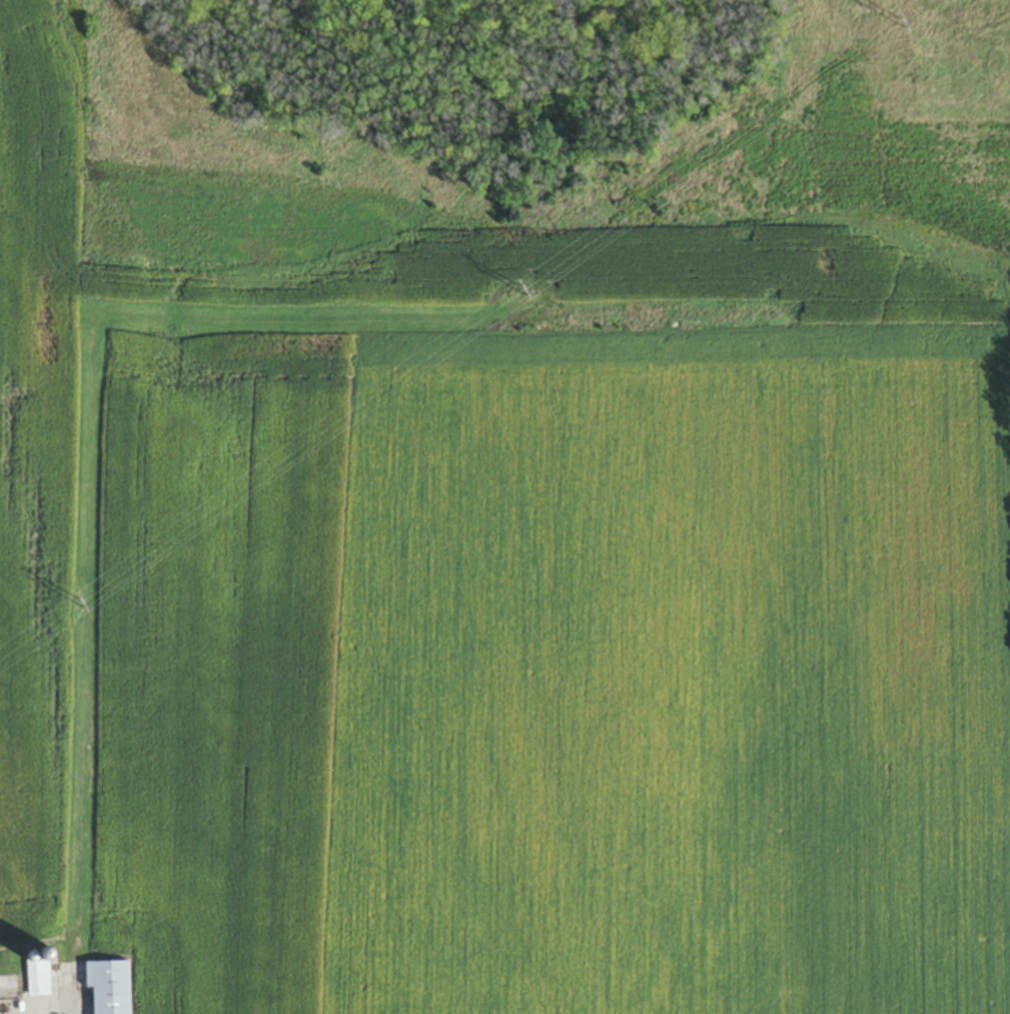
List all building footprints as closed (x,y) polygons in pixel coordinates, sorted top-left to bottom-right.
[(93,1013),(130,1013),(129,964),(85,964),(86,990),(93,990),(93,1013)]
